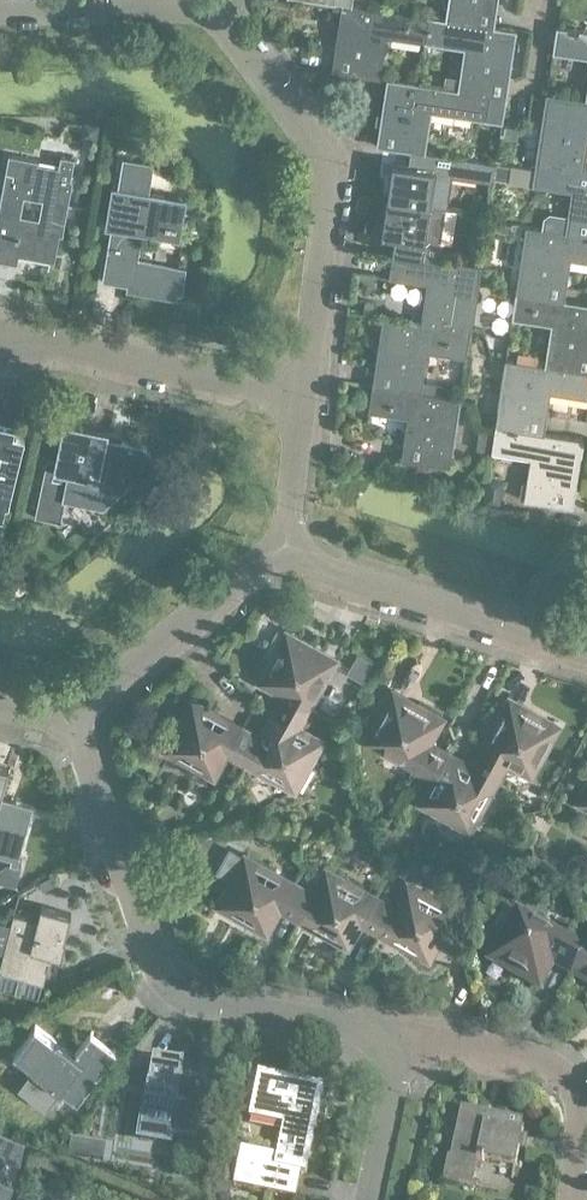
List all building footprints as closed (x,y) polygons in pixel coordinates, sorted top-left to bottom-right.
[(354,2),(343,0),(342,0),(333,59),(332,68),(381,75),(387,34),(426,40),(430,13),(394,8),(354,2)] [(449,16),(495,23),(498,0),(451,0),(449,16)] [(430,13),(426,40),(464,45),(458,87),(490,91),(506,94),(508,79),(516,27),(449,16),(430,13)] [(556,24),(552,49),(586,55),(586,29),(556,24)] [(419,81),(387,76),(378,134),(377,143),(424,150),(431,109),(486,117),(490,91),(458,87),(419,81)] [(585,96),(546,90),(536,157),(586,165),(586,162),(586,97),(585,96)] [(490,91),(486,117),(502,120),(506,94),(490,91)] [(38,162),(39,155),(9,149),(0,199),(0,256),(3,256),(17,259),(20,245),(51,251),(55,229),(63,230),(65,218),(62,218),(65,200),(74,153),(61,151),(58,166),(38,162)] [(105,224),(110,225),(101,277),(113,279),(181,290),(186,263),(136,255),(140,230),(181,237),(188,197),(150,190),(150,187),(149,187),(153,158),(122,153),(117,184),(112,184),(105,224)] [(451,154),(448,170),(448,171),(493,177),(496,161),(451,154)] [(586,165),(536,157),(534,166),(496,161),(493,177),(509,179),(509,181),(531,184),(532,183),(571,189),(567,213),(550,211),(544,215),(543,226),(586,233),(586,165)] [(393,161),(388,197),(430,203),(435,168),(393,161)] [(430,203),(388,197),(382,231),(396,233),(394,243),(393,250),(437,257),(440,240),(445,205),(430,203)] [(586,260),(586,233),(543,226),(526,224),(515,290),(565,297),(566,289),(571,257),(586,260)] [(437,257),(393,250),(389,276),(428,282),(422,322),(470,329),(480,263),(437,257)] [(565,297),(515,290),(511,315),(550,321),(543,362),(586,369),(586,301),(565,297)] [(470,329),(422,322),(382,316),(374,373),(372,382),(442,392),(444,383),(422,380),(426,349),(466,355),(470,329)] [(543,362),(505,356),(495,423),(543,430),(544,420),(549,389),(586,395),(586,369),(543,362)] [(442,392),(372,382),(368,409),(408,415),(402,448),(401,455),(450,463),(460,395),(442,392)] [(16,424),(0,420),(0,489),(16,424)] [(63,420),(55,460),(47,458),(36,515),(62,521),(67,497),(104,505),(145,467),(149,463),(152,453),(149,447),(146,444),(106,436),(107,429),(94,426),(63,420)] [(581,436),(543,430),(495,423),(494,428),(492,444),(529,450),(522,495),(550,500),(571,503),(581,436)] [(299,726),(299,725),(336,658),(287,631),(260,680),(283,693),(272,712),(299,726)] [(372,660),(357,652),(346,671),(361,679),(372,660)] [(432,776),(436,769),(447,751),(429,741),(443,717),(393,689),(366,738),(432,776)] [(509,697),(481,746),(506,761),(506,760),(531,774),(558,725),(509,697)] [(192,698),(165,748),(214,775),(228,751),(227,750),(241,725),(192,698)] [(299,726),(272,712),(260,735),(241,725),(227,750),(228,751),(296,789),(324,739),(299,725),(299,726)] [(469,827),(506,761),(481,746),(471,764),(447,751),(436,769),(432,776),(419,799),(469,827)] [(17,861),(19,851),(17,850),(30,805),(0,797),(8,767),(0,765),(0,856),(17,861)] [(577,796),(586,802),(586,779),(577,796)] [(245,854),(230,845),(217,868),(232,876),(217,902),(266,930),(280,905),(299,916),(313,891),(312,891),(245,853),(245,854)] [(393,904),(326,866),(312,891),(313,891),(299,916),(348,943),(361,919),(380,929),(393,904)] [(393,904),(380,929),(429,957),(457,907),(407,879),(393,904)] [(0,964),(0,969),(53,982),(59,954),(62,954),(66,935),(64,934),(70,909),(42,902),(39,915),(13,909),(0,964)] [(570,973),(585,947),(584,947),(517,909),(489,959),(539,987),(552,963),(570,973)] [(584,947),(585,947),(570,973),(586,982),(586,942),(584,947)] [(35,1021),(14,1049),(35,1065),(27,1076),(45,1090),(53,1079),(77,1097),(116,1047),(92,1028),(74,1051),(35,1021)] [(148,1081),(138,1141),(173,1146),(175,1134),(197,1137),(207,1078),(182,1074),(184,1061),(154,1056),(150,1081),(148,1081)] [(234,1185),(253,1188),(253,1186),(296,1195),(300,1169),(306,1170),(323,1081),(258,1069),(249,1114),(283,1121),(276,1155),(242,1148),(234,1185)] [(442,1178),(477,1185),(483,1156),(515,1163),(522,1128),(519,1127),(521,1118),(498,1113),(491,1121),(474,1117),(476,1108),(461,1105),(450,1154),(447,1153),(442,1178)] [(72,1137),(70,1152),(104,1157),(106,1141),(72,1137)]
